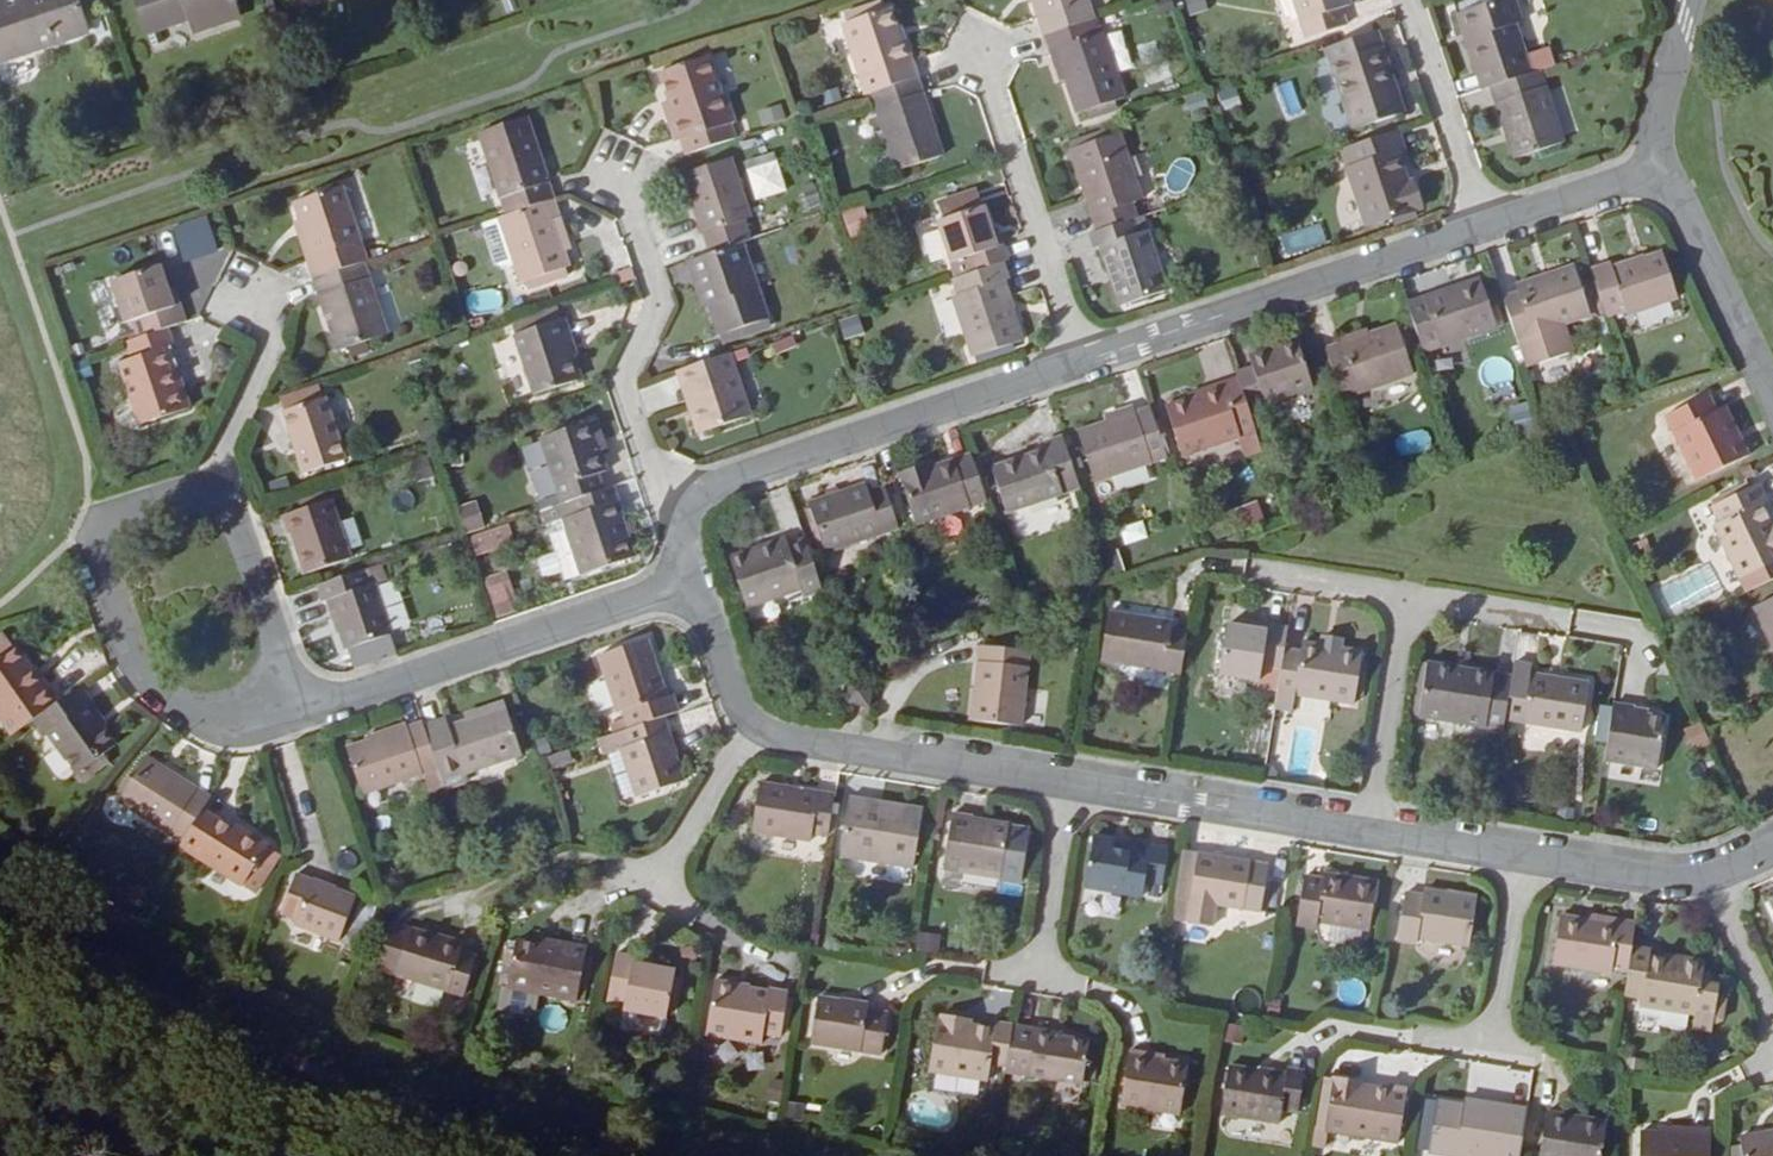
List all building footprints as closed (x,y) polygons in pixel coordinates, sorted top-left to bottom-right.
[(0,64),(89,35),(77,0),(0,0),(0,63),(0,64)] [(234,0),(134,0),(145,36),(189,21),(194,35),(240,19),(234,0)] [(1046,38),(1052,37),(1094,22),(1086,0),(1034,0),(1046,38)] [(1207,10),(1204,0),(1183,0),(1187,15),(1207,10)] [(1347,0),(1292,0),(1307,42),(1346,28),(1342,12),(1350,9),(1347,0)] [(1531,76),(1515,25),(1523,23),(1515,0),(1506,0),(1465,13),(1474,38),(1466,41),(1484,91),(1491,89),(1531,76)] [(865,97),(871,95),(916,80),(904,43),(901,45),(889,11),(842,28),(865,97)] [(1458,16),(1466,41),(1474,38),(1465,13),(1458,16)] [(1125,100),(1098,21),(1094,22),(1052,37),(1078,115),(1125,100)] [(1118,72),(1130,69),(1121,34),(1109,37),(1118,72)] [(1404,115),(1377,34),(1327,50),(1354,131),(1404,115)] [(709,58),(662,73),(676,116),(670,118),(678,143),(684,140),(688,156),(736,140),(731,126),(734,125),(725,96),(721,97),(709,58)] [(1563,145),(1540,73),(1531,76),(1491,89),(1515,160),(1563,145)] [(943,158),(916,80),(871,95),(898,173),(943,158)] [(781,106),(759,111),(762,127),(784,122),(781,106)] [(479,136),(506,216),(553,200),(526,119),(479,136)] [(1407,181),(1399,156),(1405,154),(1398,133),(1341,152),(1366,230),(1423,212),(1413,180),(1407,181)] [(1120,136),(1071,152),(1098,233),(1135,222),(1136,221),(1132,206),(1141,202),(1120,136)] [(750,220),(730,160),(684,176),(710,258),(739,248),(751,244),(743,222),(750,220)] [(366,263),(341,188),(294,204),(319,279),(363,264),(366,263)] [(945,223),(982,210),(976,193),(939,206),(945,223)] [(553,200),(506,216),(500,218),(516,265),(522,284),(527,282),(565,270),(569,268),(563,253),(552,221),(559,218),(553,200)] [(945,223),(939,225),(957,280),(1002,265),(1007,264),(1002,248),(997,249),(984,209),(982,210),(945,223)] [(207,216),(172,227),(184,262),(218,251),(207,216)] [(500,218),(485,223),(497,264),(505,268),(516,265),(500,218)] [(559,218),(552,221),(563,253),(570,251),(559,218)] [(1167,293),(1147,234),(1139,235),(1135,222),(1098,233),(1093,236),(1097,250),(1101,248),(1122,308),(1167,293)] [(739,248),(710,258),(688,265),(694,284),(700,282),(717,331),(762,316),(739,248)] [(1681,307),(1665,262),(1617,278),(1615,272),(1594,279),(1609,325),(1629,318),(1632,323),(1681,307)] [(363,264),(319,279),(315,280),(338,352),(387,336),(363,264)] [(1002,265),(957,280),(953,282),(959,299),(953,301),(973,359),(1021,344),(1002,284),(1007,282),(1002,265)] [(1504,300),(1527,368),(1537,365),(1535,359),(1571,347),(1563,325),(1590,316),(1573,267),(1516,286),(1519,295),(1504,300)] [(138,341),(169,331),(187,325),(181,307),(174,309),(160,268),(111,283),(125,325),(132,323),(138,341)] [(565,270),(527,282),(530,290),(567,277),(565,270)] [(1501,337),(1484,288),(1411,313),(1427,362),(1501,337)] [(562,323),(557,309),(514,324),(519,337),(562,323)] [(845,343),(866,336),(858,315),(838,322),(845,343)] [(565,321),(562,323),(519,337),(516,338),(535,397),(576,384),(564,345),(572,342),(565,321)] [(1412,374),(1396,328),(1325,351),(1341,398),(1412,374)] [(174,347),(169,331),(138,341),(126,345),(130,361),(119,365),(140,426),(190,409),(177,371),(170,373),(162,351),(174,347)] [(1240,386),(1248,409),(1311,388),(1295,342),(1249,357),(1252,366),(1236,373),(1240,386)] [(1535,359),(1537,365),(1572,352),(1571,347),(1535,359)] [(749,417),(729,356),(678,373),(699,434),(749,417)] [(1258,440),(1248,409),(1240,386),(1223,392),(1225,397),(1168,416),(1185,464),(1258,440)] [(1699,479),(1750,454),(1727,405),(1718,409),(1711,394),(1668,414),(1699,479)] [(324,400),(283,413),(304,474),(345,461),(324,400)] [(1169,464),(1153,416),(1082,440),(1098,487),(1169,464)] [(563,509),(605,495),(600,480),(608,477),(592,427),(542,444),(563,509)] [(1079,489),(1062,440),(1046,445),(1047,451),(992,469),(1007,512),(1079,489)] [(918,523),(985,501),(970,457),(932,470),(931,465),(901,475),(918,523)] [(1765,504),(1769,501),(1762,485),(1714,508),(1722,523),(1717,526),(1749,593),(1769,582),(1762,569),(1772,564),(1772,522),(1765,504)] [(826,552),(897,528),(884,489),(868,495),(865,487),(810,505),(826,552)] [(613,492),(605,495),(563,509),(544,515),(547,526),(565,520),(583,576),(634,558),(613,492)] [(305,574),(350,559),(331,502),(285,517),(305,574)] [(1237,534),(1266,524),(1259,503),(1230,513),(1237,534)] [(507,529),(481,532),(477,505),(462,508),(469,554),(509,548),(507,529)] [(822,592),(805,541),(788,547),(785,539),(730,557),(747,609),(802,590),(804,598),(822,592)] [(490,602),(513,596),(507,571),(483,578),(490,602)] [(322,608),(328,606),(345,655),(390,640),(368,573),(316,590),(322,608)] [(1758,608),(1772,638),(1772,601),(1758,608)] [(1185,675),(1191,636),(1176,633),(1178,626),(1114,615),(1106,662),(1185,675)] [(1285,672),(1288,652),(1291,632),(1271,629),(1270,634),(1233,628),(1225,677),(1262,683),(1265,669),(1285,672)] [(629,729),(663,717),(677,713),(672,697),(665,700),(646,642),(599,658),(618,715),(624,713),(629,729)] [(62,700),(50,683),(46,685),(16,645),(1,656),(0,655),(0,706),(18,731),(33,721),(62,700)] [(979,721),(1024,725),(1033,651),(987,647),(979,721)] [(1288,652),(1285,672),(1281,696),(1278,713),(1295,715),(1298,699),(1358,708),(1366,657),(1307,647),(1304,656),(1288,652)] [(1507,733),(1516,678),(1434,666),(1425,719),(1507,733)] [(1526,730),(1585,740),(1594,687),(1535,677),(1526,730)] [(878,687),(854,683),(851,705),(874,708),(878,687)] [(79,688),(62,700),(33,721),(45,738),(49,736),(77,775),(116,747),(103,729),(106,727),(79,688)] [(1659,771),(1668,722),(1635,717),(1636,711),(1615,707),(1606,763),(1659,771)] [(521,755),(505,710),(448,730),(445,721),(424,727),(439,771),(440,776),(462,769),(464,774),(521,755)] [(663,717),(629,729),(624,731),(598,739),(603,755),(623,748),(639,797),(685,783),(663,717)] [(346,749),(362,796),(439,771),(424,727),(422,723),(346,749)] [(1701,723),(1683,730),(1693,754),(1711,747),(1701,723)] [(1358,746),(1356,760),(1366,761),(1368,747),(1358,746)] [(183,842),(202,812),(210,799),(146,759),(120,801),(183,842)] [(462,769),(440,776),(445,790),(467,782),(464,774),(462,769)] [(831,842),(839,795),(765,783),(758,828),(831,842)] [(919,862),(929,810),(903,806),(901,813),(871,808),(873,801),(854,798),(846,851),(919,862)] [(871,808),(901,813),(903,806),(873,801),(871,808)] [(202,812),(183,842),(180,847),(243,886),(246,882),(258,890),(276,860),(264,851),(266,847),(235,827),(233,830),(202,812)] [(949,868),(1004,877),(1004,879),(1024,882),(1032,832),(1013,829),(1013,827),(977,821),(978,817),(958,814),(949,868)] [(1144,883),(1163,886),(1168,850),(1149,847),(1148,852),(1129,849),(1128,854),(1114,852),(1115,842),(1094,839),(1086,887),(1142,896),(1144,883)] [(1191,923),(1218,927),(1221,906),(1265,913),(1273,865),(1202,854),(1191,923)] [(292,913),(334,935),(357,893),(300,864),(281,899),(295,907),(292,913)] [(1381,883),(1329,875),(1329,881),(1310,878),(1302,924),(1322,928),(1323,922),(1373,929),(1381,883)] [(1482,900),(1430,891),(1429,897),(1412,894),(1404,943),(1422,945),(1423,939),(1474,947),(1482,900)] [(1614,972),(1631,975),(1635,950),(1639,925),(1622,922),(1621,928),(1564,919),(1557,967),(1614,975),(1614,972)] [(383,969),(402,975),(417,930),(398,924),(383,969)] [(467,996),(479,958),(465,953),(466,946),(417,930),(402,975),(467,996)] [(939,955),(940,934),(919,933),(918,954),(939,955)] [(576,1001),(585,949),(567,947),(566,952),(516,944),(507,989),(576,1001)] [(1635,950),(1631,975),(1628,992),(1628,997),(1642,999),(1641,1007),(1693,1015),(1692,1029),(1710,1032),(1711,1025),(1720,1021),(1723,1000),(1716,994),(1717,988),(1700,985),(1703,962),(1679,959),(1678,963),(1649,959),(1650,952),(1635,950)] [(626,1013),(669,1022),(679,976),(638,967),(639,961),(619,958),(610,1004),(627,1007),(626,1013)] [(764,1048),(767,1038),(783,1040),(791,996),(773,993),(771,996),(742,991),(743,988),(718,984),(709,1039),(764,1048)] [(891,1019),(870,1016),(872,1009),(823,1001),(815,1047),(884,1059),(891,1019)] [(1270,1003),(1268,1019),(1280,1021),(1283,1005),(1270,1003)] [(991,1077),(1007,1080),(1015,1029),(998,1027),(997,1032),(966,1027),(967,1021),(945,1018),(944,1024),(940,1023),(932,1073),(990,1082),(991,1077)] [(1015,1029),(1007,1080),(1006,1085),(1081,1098),(1090,1045),(1040,1037),(1040,1033),(1015,1029)] [(1121,1105),(1178,1115),(1187,1066),(1149,1060),(1150,1056),(1130,1052),(1121,1105)] [(1227,1116),(1282,1124),(1284,1111),(1302,1114),(1309,1075),(1291,1071),(1289,1077),(1235,1068),(1227,1116)] [(1402,1143),(1411,1090),(1393,1088),(1393,1090),(1364,1086),(1365,1084),(1338,1079),(1330,1131),(1402,1143)] [(1424,1100),(1420,1129),(1430,1131),(1434,1102),(1424,1100)] [(1524,1110),(1506,1108),(1504,1113),(1434,1102),(1430,1131),(1420,1129),(1416,1151),(1426,1153),(1446,1155),(1517,1155),(1524,1110)] [(1574,1126),(1575,1118),(1544,1113),(1536,1155),(1599,1155),(1603,1130),(1574,1126)] [(1742,1137),(1745,1155),(1772,1155),(1772,1131),(1742,1137)] [(1715,1133),(1693,1133),(1693,1138),(1643,1137),(1642,1155),(1714,1155),(1715,1133)]
